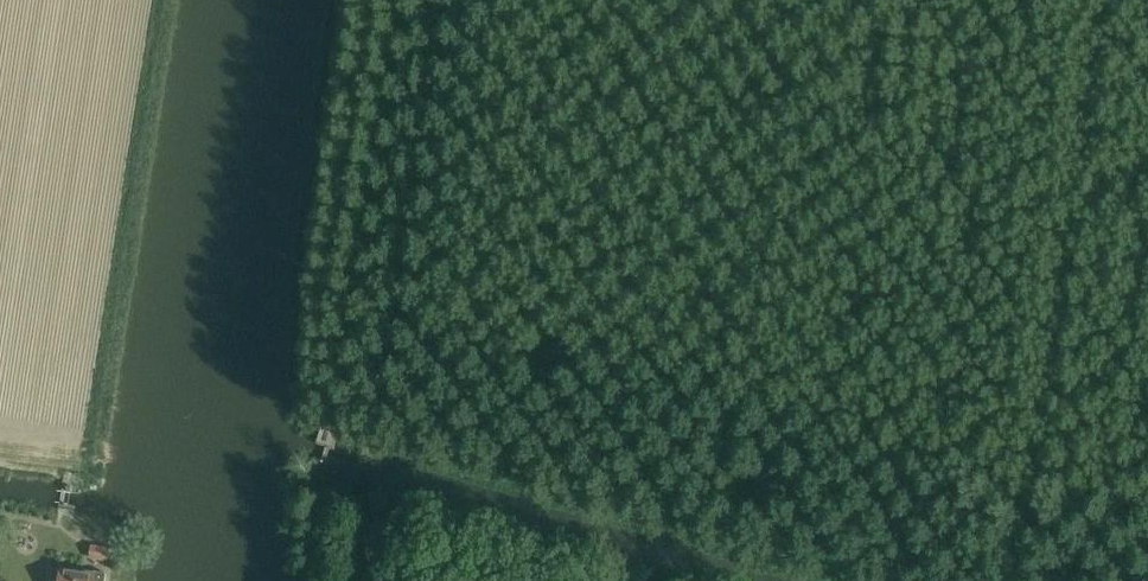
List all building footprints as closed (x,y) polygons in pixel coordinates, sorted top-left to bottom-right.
[(90,559),(108,561),(110,548),(92,545),(90,559)] [(49,580),(106,580),(108,573),(97,571),(96,574),(52,566),(49,580)]
